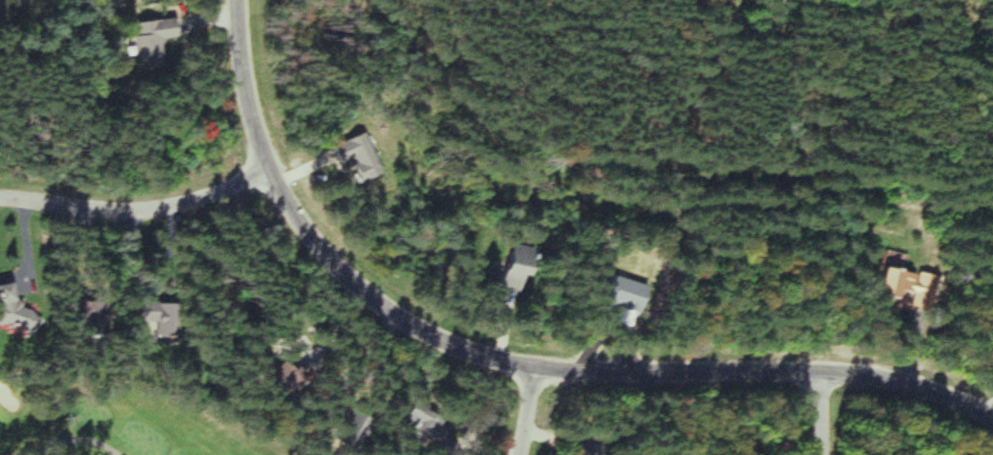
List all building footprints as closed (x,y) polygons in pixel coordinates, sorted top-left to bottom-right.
[(128,69),(150,67),(147,42),(168,40),(165,19),(123,23),(128,69)] [(375,174),(357,133),(323,148),(331,165),(342,159),(352,183),(375,174)] [(517,291),(519,247),(496,246),(494,290),(517,291)] [(907,305),(926,308),(932,275),(875,264),(869,293),(908,301),(907,305)] [(30,320),(22,282),(0,287),(0,300),(5,325),(30,320)] [(46,301),(46,321),(91,321),(91,301),(46,301)] [(122,305),(122,323),(144,323),(144,339),(160,339),(160,305),(122,305)] [(245,385),(271,395),(281,371),(255,360),(245,385)] [(405,425),(401,436),(438,451),(448,425),(399,405),(393,420),(405,425)] [(586,445),(571,440),(565,454),(582,454),(586,445)]
